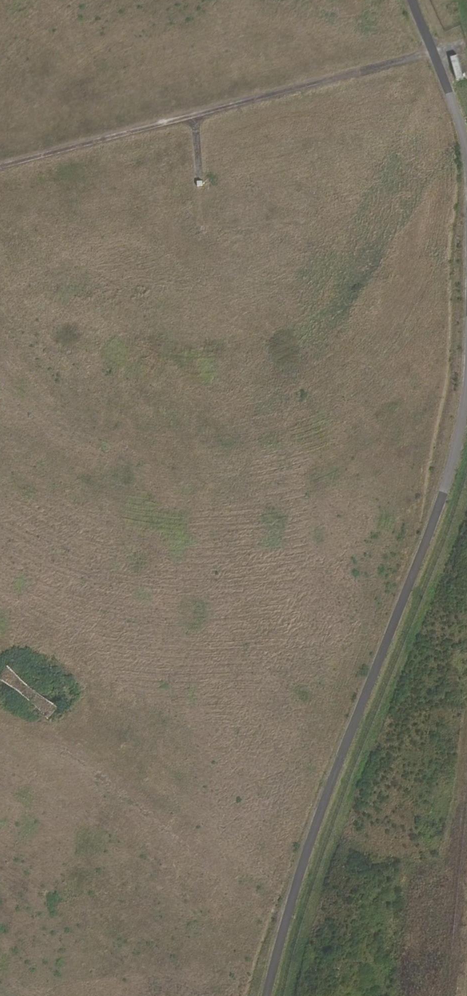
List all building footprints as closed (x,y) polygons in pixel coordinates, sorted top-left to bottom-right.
[(457,55),(450,57),(456,79),(463,77),(457,55)]
